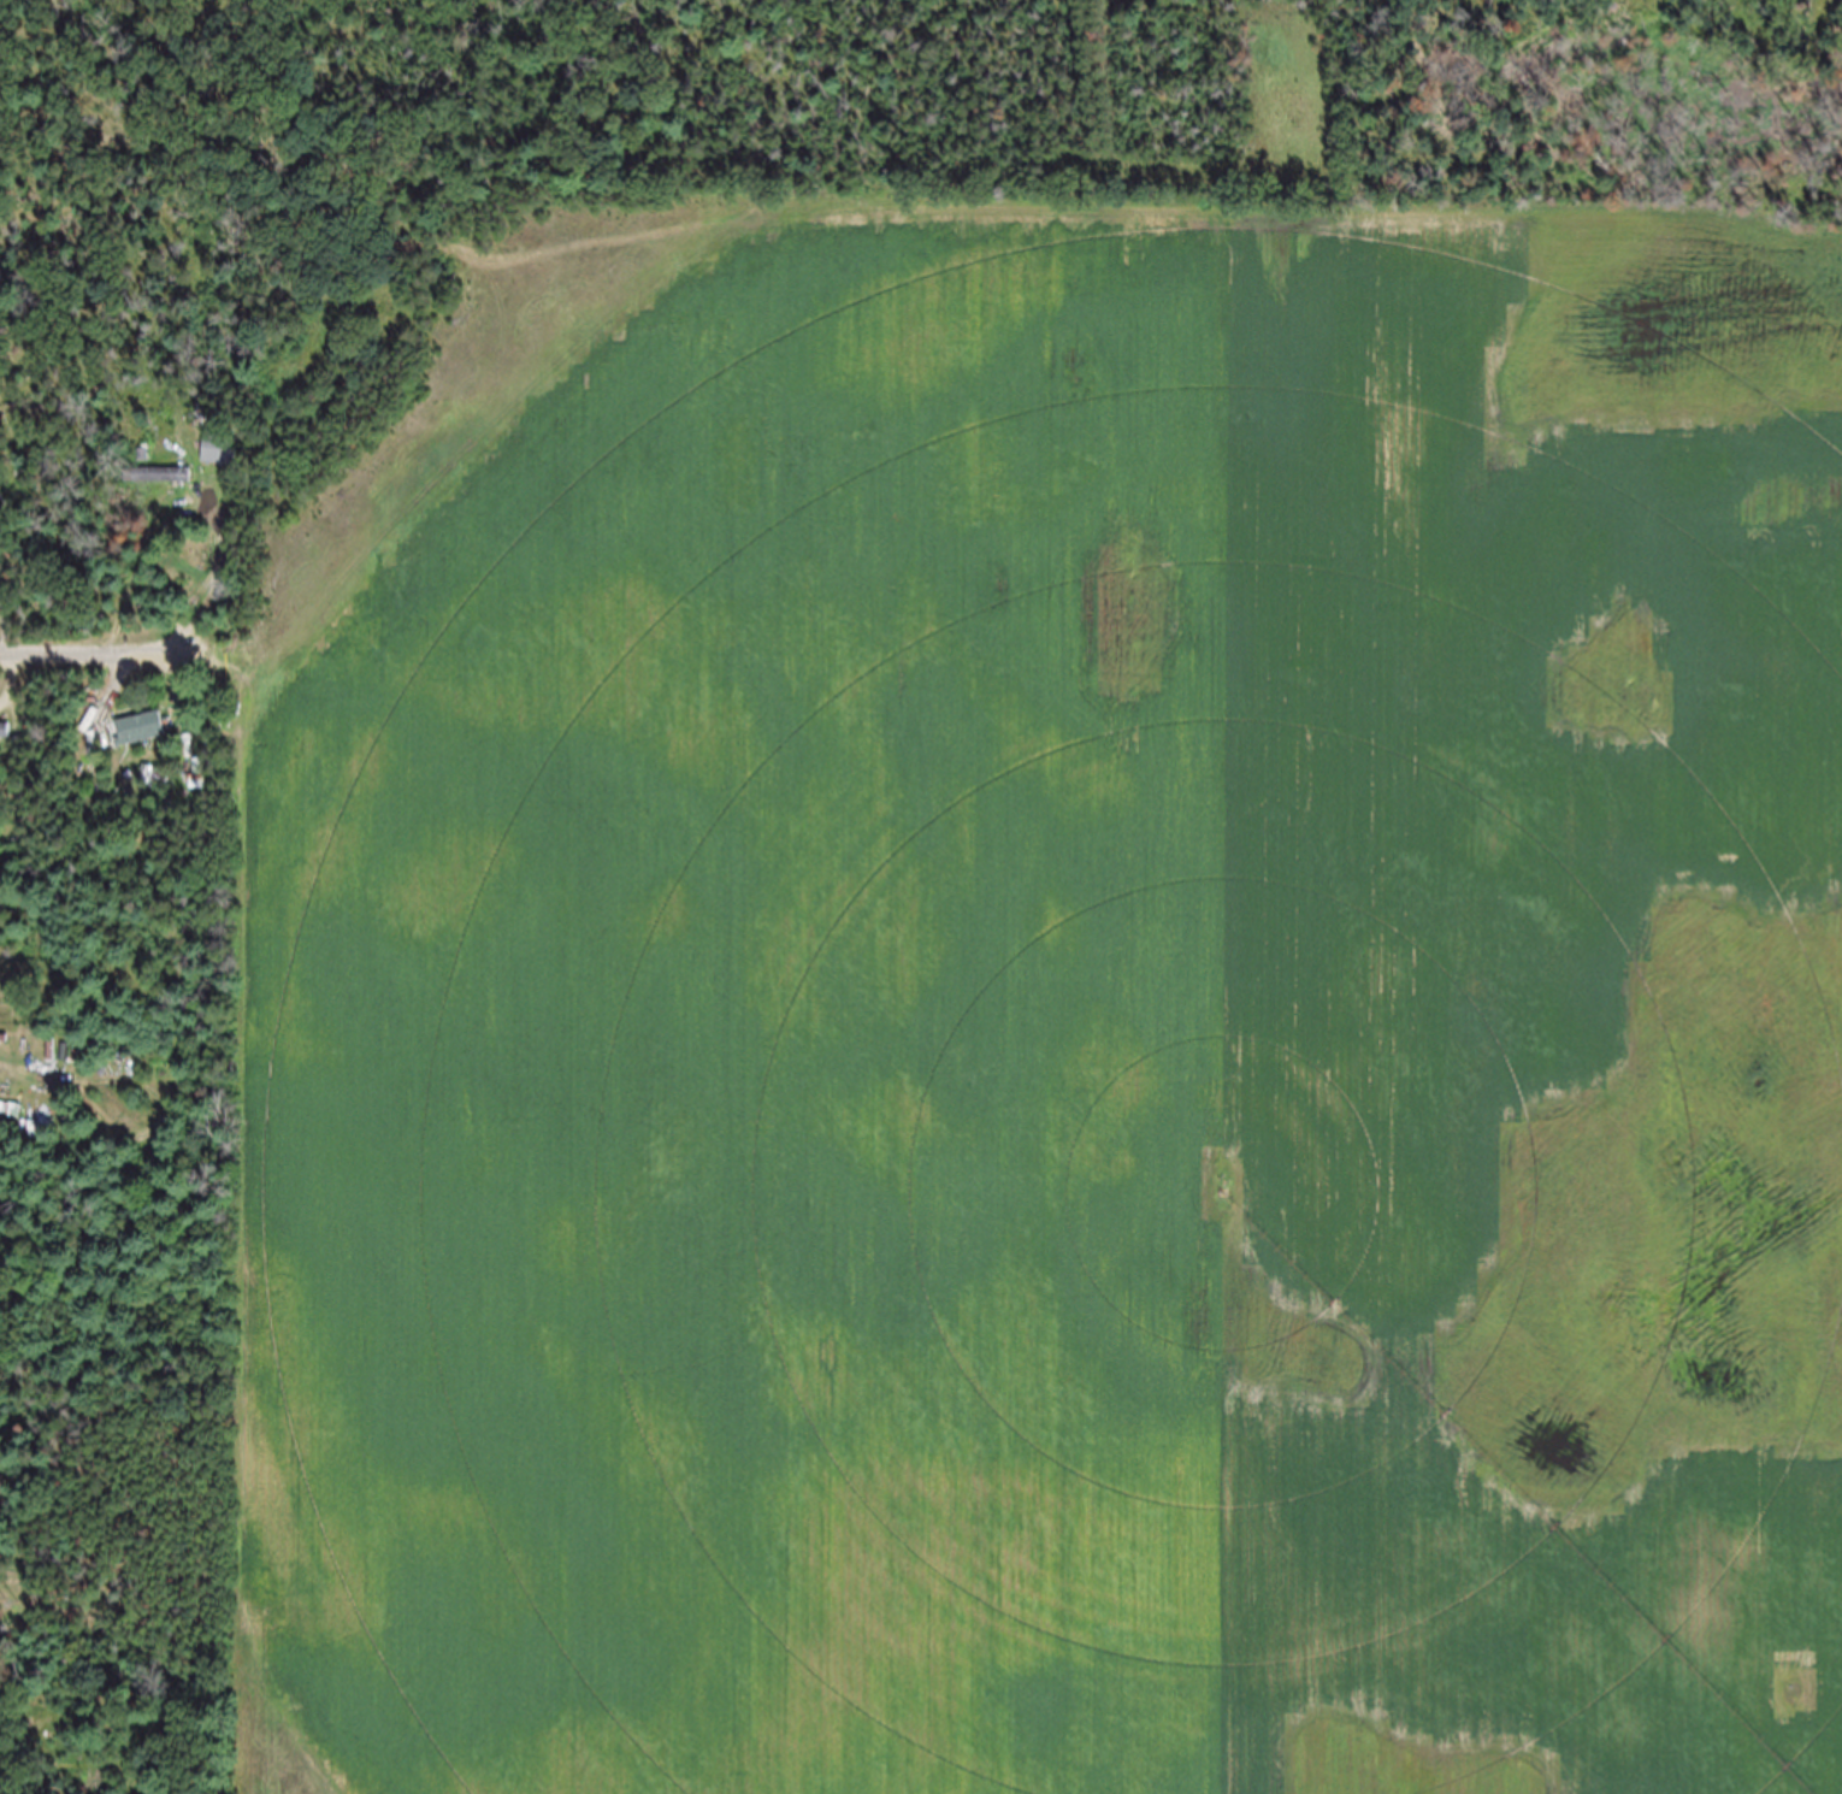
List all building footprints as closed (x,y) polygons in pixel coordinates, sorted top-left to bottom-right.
[(239,449),(202,449),(202,476),(239,476),(239,449)] [(190,495),(190,481),(125,481),(125,495),(190,495)] [(121,758),(168,747),(163,722),(115,733),(121,758)] [(10,749),(10,734),(0,734),(0,749),(10,749)]
